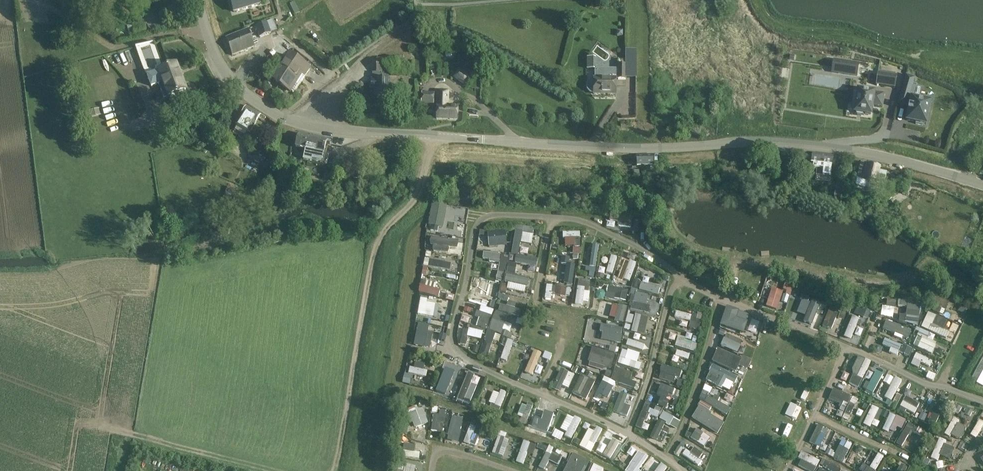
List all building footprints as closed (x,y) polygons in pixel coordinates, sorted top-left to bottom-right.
[(234,12),(260,4),(259,0),(230,0),(234,12)] [(273,19),(255,25),(259,37),(277,31),(273,19)] [(129,33),(130,38),(148,33),(144,21),(132,24),(134,31),(129,33)] [(226,38),(232,55),(255,47),(255,46),(260,44),(257,35),(252,37),(248,29),(226,38)] [(375,95),(389,95),(389,79),(389,73),(395,73),(411,74),(411,66),(404,66),(405,60),(403,60),(404,55),(397,55),(397,59),(376,59),(376,73),(372,72),(372,79),(372,89),(375,89),(375,95)] [(274,80),(291,92),(302,75),(305,77),(310,69),(291,56),(274,80)] [(171,98),(174,99),(184,96),(185,93),(184,91),(186,90),(176,62),(159,69),(159,70),(148,75),(151,87),(159,83),(164,97),(169,96),(170,96),(171,98)] [(594,94),(616,94),(616,79),(626,79),(626,64),(618,64),(618,69),(616,69),(597,69),(595,70),(595,78),(594,77),(594,78),(590,78),(587,81),(587,90),(590,93),(594,93),(594,94)] [(464,81),(467,75),(460,71),(456,76),(464,81)] [(876,85),(895,88),(897,75),(878,72),(876,85)] [(931,102),(911,98),(913,87),(910,86),(912,79),(905,77),(898,103),(909,106),(908,112),(907,120),(916,122),(915,124),(924,126),(924,124),(926,124),(931,102)] [(437,118),(457,119),(458,107),(448,107),(449,90),(437,90),(436,106),(437,106),(437,118)] [(883,94),(858,90),(855,112),(856,112),(857,114),(861,115),(863,113),(871,115),(872,105),(881,106),(883,94)] [(421,104),(433,104),(434,92),(421,91),(421,104)] [(233,133),(243,139),(249,133),(250,133),(259,118),(264,121),(266,117),(247,106),(235,125),(233,133)] [(885,118),(884,124),(891,126),(893,119),(885,118)] [(304,161),(312,162),(313,157),(322,159),(326,140),(298,134),(296,147),(306,149),(304,161)] [(817,167),(816,175),(831,177),(833,156),(812,153),(810,152),(809,156),(812,156),(812,162),(816,162),(818,162),(818,167),(817,167)] [(642,168),(642,174),(650,174),(650,166),(653,166),(653,155),(636,155),(637,167),(644,166),(644,168),(642,168)] [(334,166),(343,166),(343,159),(343,156),(335,156),(335,159),(334,159),(334,166)] [(268,158),(263,167),(267,169),(272,160),(268,158)] [(856,185),(863,187),(864,180),(876,183),(880,166),(869,163),(867,169),(860,168),(856,185)] [(834,196),(847,199),(850,185),(843,183),(844,178),(838,177),(834,196)] [(233,201),(237,190),(228,187),(224,198),(233,201)] [(445,226),(446,201),(431,201),(430,225),(445,226)] [(630,227),(633,216),(611,211),(608,226),(615,228),(616,224),(630,227)] [(520,243),(533,243),(534,226),(515,226),(514,253),(520,254),(520,243)] [(489,244),(506,243),(506,230),(488,231),(489,244)] [(579,258),(580,231),(564,231),(563,245),(573,245),(573,258),(579,258)] [(432,237),(431,246),(465,247),(465,238),(432,237)] [(587,275),(594,276),(600,244),(593,243),(587,275)] [(509,256),(483,250),(481,258),(499,263),(495,278),(502,280),(509,256)] [(515,261),(536,266),(538,259),(517,254),(515,261)] [(612,276),(617,256),(611,254),(606,274),(612,276)] [(440,259),(425,258),(425,267),(447,268),(448,256),(441,255),(440,259)] [(573,282),(574,264),(570,263),(570,256),(561,255),(560,282),(573,282)] [(631,260),(626,270),(622,269),(618,277),(629,281),(637,262),(631,260)] [(507,289),(526,293),(529,278),(507,273),(505,281),(508,282),(507,289)] [(575,303),(588,304),(591,280),(578,279),(575,303)] [(484,280),(480,292),(497,297),(501,285),(484,280)] [(641,281),(639,289),(658,294),(660,287),(641,281)] [(546,296),(570,297),(571,286),(546,285),(546,296)] [(625,301),(628,289),(609,285),(606,297),(625,301)] [(770,290),(765,306),(778,310),(783,294),(770,290)] [(648,313),(650,306),(646,305),(649,295),(636,291),(631,309),(648,313)] [(430,316),(432,306),(426,304),(428,297),(422,296),(418,313),(430,316)] [(909,300),(905,323),(917,325),(921,302),(909,300)] [(612,304),(610,316),(616,317),(615,321),(624,322),(627,307),(612,304)] [(479,305),(475,315),(479,317),(476,325),(487,329),(492,315),(485,312),(487,308),(479,305)] [(748,324),(736,320),(739,311),(729,307),(723,326),(745,334),(748,324)] [(868,317),(870,311),(863,308),(861,314),(868,317)] [(921,327),(946,338),(949,331),(943,329),(947,320),(928,311),(921,327)] [(680,327),(696,329),(698,315),(681,313),(680,327)] [(646,333),(648,316),(634,314),(632,332),(646,333)] [(851,339),(860,318),(851,314),(842,335),(851,339)] [(631,325),(633,316),(627,315),(625,323),(631,325)] [(887,319),(884,327),(909,338),(912,331),(887,319)] [(947,322),(944,329),(950,331),(947,339),(953,342),(956,335),(951,333),(954,324),(947,322)] [(620,343),(624,329),(603,324),(599,338),(620,343)] [(919,329),(914,347),(934,352),(937,342),(933,341),(935,334),(919,329)] [(492,343),(498,345),(501,335),(488,330),(480,354),(488,357),(492,343)] [(739,351),(743,338),(723,333),(719,346),(739,351)] [(889,351),(897,355),(902,345),(886,337),(882,344),(891,348),(889,351)] [(507,361),(514,340),(508,338),(501,359),(507,361)] [(643,350),(645,344),(628,339),(626,345),(643,350)] [(518,357),(524,344),(519,342),(513,355),(518,357)] [(900,351),(908,355),(912,348),(904,344),(900,351)] [(589,361),(611,368),(616,354),(594,346),(589,361)] [(637,361),(640,353),(623,348),(618,363),(640,370),(642,363),(637,361)] [(748,371),(751,360),(717,348),(705,382),(723,388),(726,379),(737,383),(742,369),(748,371)] [(676,350),(673,360),(688,364),(691,354),(676,350)] [(914,359),(929,367),(933,361),(917,352),(914,359)] [(849,383),(860,387),(870,360),(859,356),(849,383)] [(659,378),(678,384),(682,370),(663,365),(659,378)] [(977,366),(971,383),(982,387),(982,368),(977,366)] [(427,376),(427,369),(409,368),(409,373),(404,372),(403,381),(412,382),(412,375),(427,376)] [(562,384),(574,389),(580,376),(561,368),(552,388),(559,391),(562,384)] [(449,392),(455,372),(443,369),(437,389),(449,392)] [(456,399),(470,405),(481,377),(468,371),(456,399)] [(926,377),(933,381),(937,375),(930,371),(926,377)] [(587,399),(595,380),(582,374),(574,393),(587,399)] [(608,398),(616,382),(604,376),(593,398),(599,401),(602,395),(608,398)] [(678,398),(680,391),(661,383),(657,395),(662,397),(659,405),(665,407),(670,395),(678,398)] [(895,395),(898,389),(884,383),(878,395),(897,404),(900,397),(895,395)] [(848,405),(852,395),(833,388),(830,398),(848,405)] [(907,389),(901,408),(916,413),(919,402),(909,398),(911,390),(907,389)] [(493,391),(490,404),(502,407),(506,391),(501,390),(500,392),(493,391)] [(622,412),(627,414),(632,403),(626,400),(628,396),(621,392),(613,411),(621,414),(622,412)] [(720,430),(725,420),(709,413),(711,407),(728,414),(731,407),(718,402),(719,399),(706,393),(695,420),(720,430)] [(854,408),(858,399),(852,397),(849,407),(854,408)] [(527,424),(533,403),(525,401),(518,421),(527,424)] [(645,402),(642,412),(658,416),(661,406),(645,402)] [(872,405),(863,424),(871,428),(873,424),(876,426),(883,410),(872,405)] [(934,425),(940,407),(933,405),(927,423),(934,425)] [(551,427),(556,410),(545,407),(540,423),(551,427)] [(424,408),(407,414),(413,429),(429,423),(424,408)] [(433,409),(431,431),(444,432),(445,410),(433,409)] [(663,411),(659,419),(677,428),(681,420),(663,411)] [(454,412),(446,440),(457,443),(465,415),(454,412)] [(918,418),(924,421),(927,414),(922,412),(918,418)] [(560,429),(567,432),(564,436),(571,439),(582,420),(569,413),(560,429)] [(890,413),(883,430),(898,437),(906,419),(890,413)] [(954,416),(944,432),(959,441),(967,427),(958,423),(960,420),(954,416)] [(971,435),(977,438),(982,426),(982,421),(979,419),(971,435)] [(476,444),(483,424),(472,420),(465,440),(476,444)] [(639,420),(637,427),(648,430),(650,423),(639,420)] [(649,435),(656,439),(666,424),(659,420),(649,435)] [(829,429),(817,424),(809,441),(820,447),(829,429)] [(591,452),(602,429),(597,426),(595,431),(588,428),(579,447),(591,452)] [(918,427),(915,433),(920,436),(923,430),(918,427)] [(704,446),(708,440),(701,436),(703,432),(696,428),(690,437),(704,446)] [(556,429),(552,436),(561,441),(565,433),(556,429)] [(601,447),(613,455),(624,440),(617,435),(614,440),(609,436),(601,447)] [(914,436),(911,441),(918,445),(921,440),(914,436)] [(943,450),(952,454),(955,447),(946,443),(947,441),(940,437),(930,458),(938,461),(943,450)] [(836,452),(827,448),(824,455),(845,462),(852,442),(841,438),(836,452)] [(517,462),(525,464),(531,442),(523,440),(517,462)] [(539,443),(531,466),(537,468),(546,446),(539,443)] [(538,469),(542,470),(544,470),(555,448),(549,445),(538,469)] [(420,451),(415,451),(415,446),(403,446),(403,457),(420,458),(420,451)] [(633,456),(637,449),(631,446),(627,454),(633,456)] [(694,447),(691,452),(686,448),(682,455),(699,466),(702,461),(705,462),(709,455),(694,447)] [(649,454),(638,448),(626,470),(640,470),(649,454)] [(860,470),(876,470),(884,455),(878,452),(870,467),(863,464),(860,470)] [(575,470),(577,470),(583,470),(588,460),(572,453),(564,470),(575,470)] [(798,466),(811,470),(815,470),(820,459),(804,453),(798,466)] [(550,462),(556,464),(559,456),(552,454),(550,462)] [(840,467),(823,459),(817,470),(838,470),(840,467)] [(655,469),(659,463),(653,460),(650,466),(655,469)] [(938,469),(945,467),(943,460),(936,462),(938,469)] [(668,467),(661,462),(655,470),(652,468),(649,470),(665,470),(668,467)] [(590,470),(603,470),(604,467),(594,463),(590,470)]
